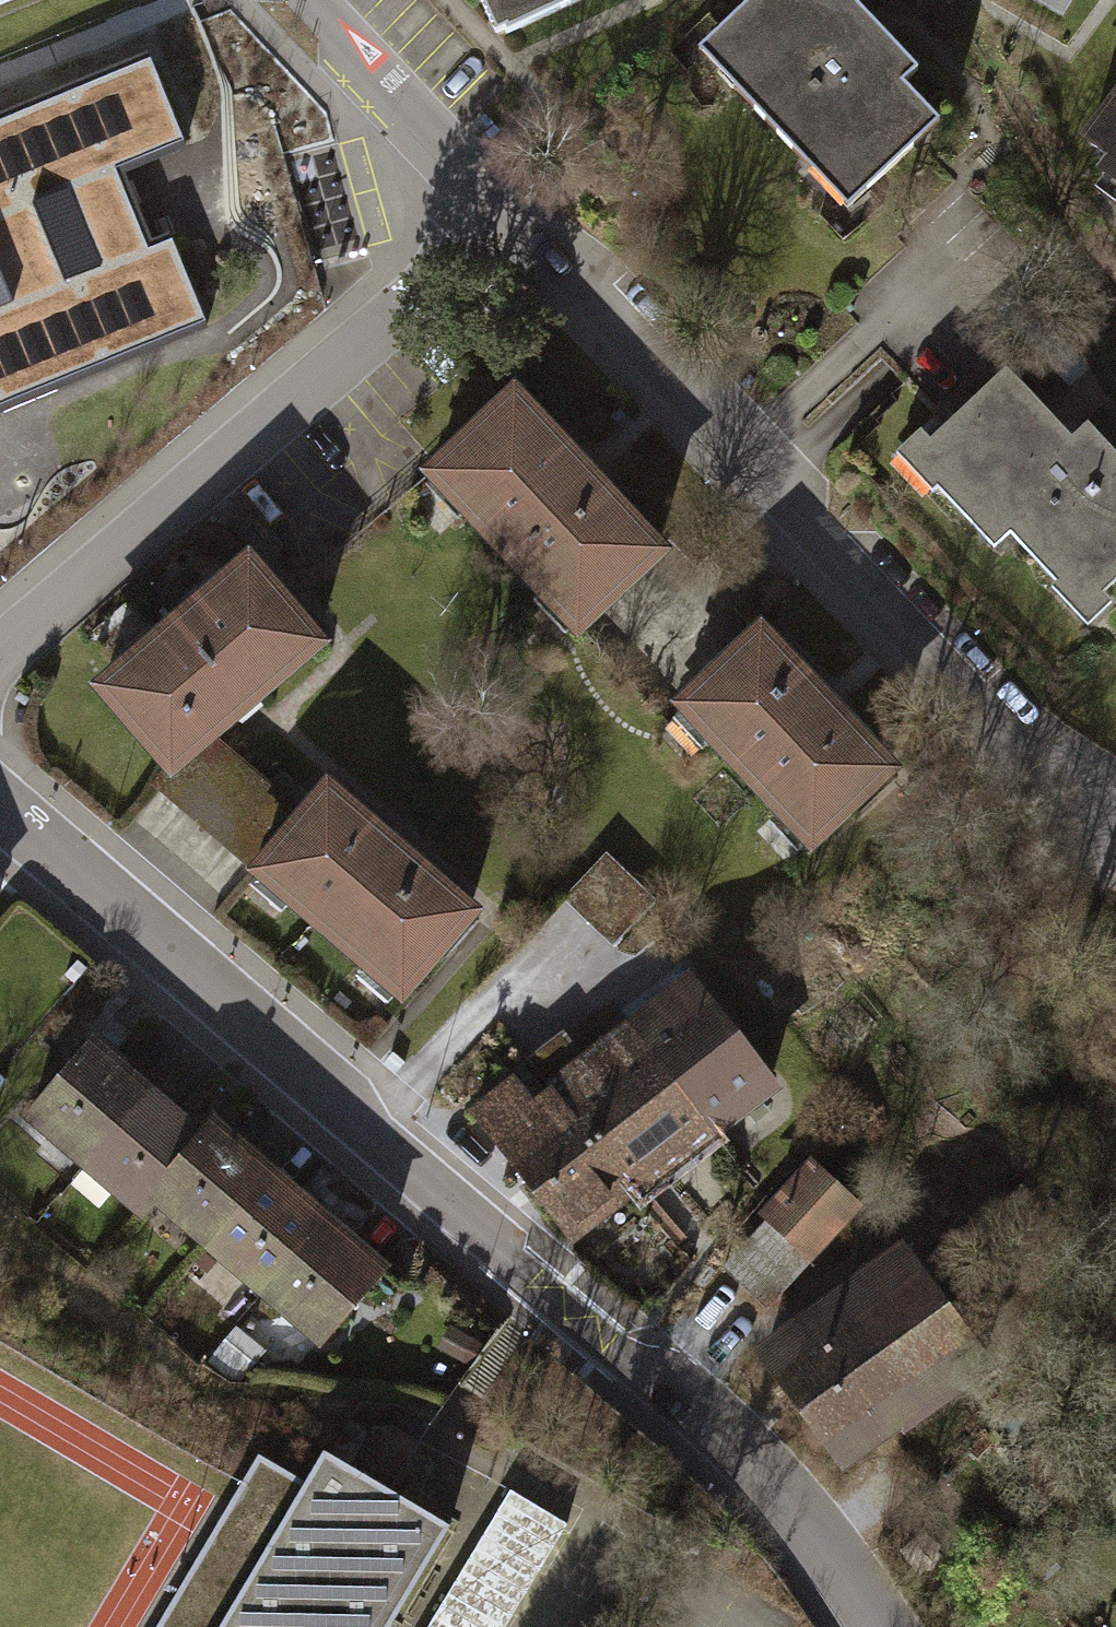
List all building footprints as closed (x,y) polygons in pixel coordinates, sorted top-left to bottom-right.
[(500,44),(597,0),(480,0),(500,44)] [(823,0),(753,0),(699,51),(848,208),(939,123),(903,85),(918,71),(850,0),(831,0),(827,4),(823,0)] [(208,321),(173,236),(148,246),(116,167),(183,140),(149,57),(0,117),(0,405),(208,321)] [(1077,141),(1106,162),(1096,176),(1115,191),(1115,89),(1077,141)] [(992,366),(916,440),(943,468),(925,486),(981,544),(997,529),(1047,582),(1063,566),(1090,594),(1115,568),(1115,458),(1076,417),(1058,435),(992,366)] [(652,539),(493,368),(390,463),(550,634),(652,539)] [(317,639),(232,536),(62,674),(147,777),(317,639)] [(888,762),(742,608),(648,698),(794,851),(888,762)] [(466,895),(308,762),(219,867),(376,1000),(466,895)] [(647,901),(597,855),(554,902),(603,947),(647,901)] [(681,969),(617,1019),(703,1129),(767,1079),(681,969)] [(540,1081),(624,1190),(703,1129),(617,1019),(572,1053),(564,1042),(530,1068),(540,1081)] [(79,1158),(146,1080),(90,1032),(23,1109),(79,1158)] [(503,1071),(460,1104),(563,1236),(624,1190),(540,1081),(522,1095),(503,1071)] [(79,1158),(134,1205),(145,1192),(201,1127),(146,1080),(79,1158)] [(200,1239),(269,1159),(214,1112),(201,1127),(145,1192),(200,1239)] [(801,1148),(749,1207),(763,1219),(724,1264),(767,1302),(859,1199),(801,1148)] [(269,1159),(200,1239),(257,1287),(326,1208),(269,1159)] [(384,1258),(326,1208),(257,1287),(315,1337),(384,1258)] [(984,1364),(894,1235),(745,1338),(834,1467),(984,1364)] [(320,1445),(301,1477),(257,1451),(152,1626),(383,1626),(447,1520),(391,1487),(320,1445)]
